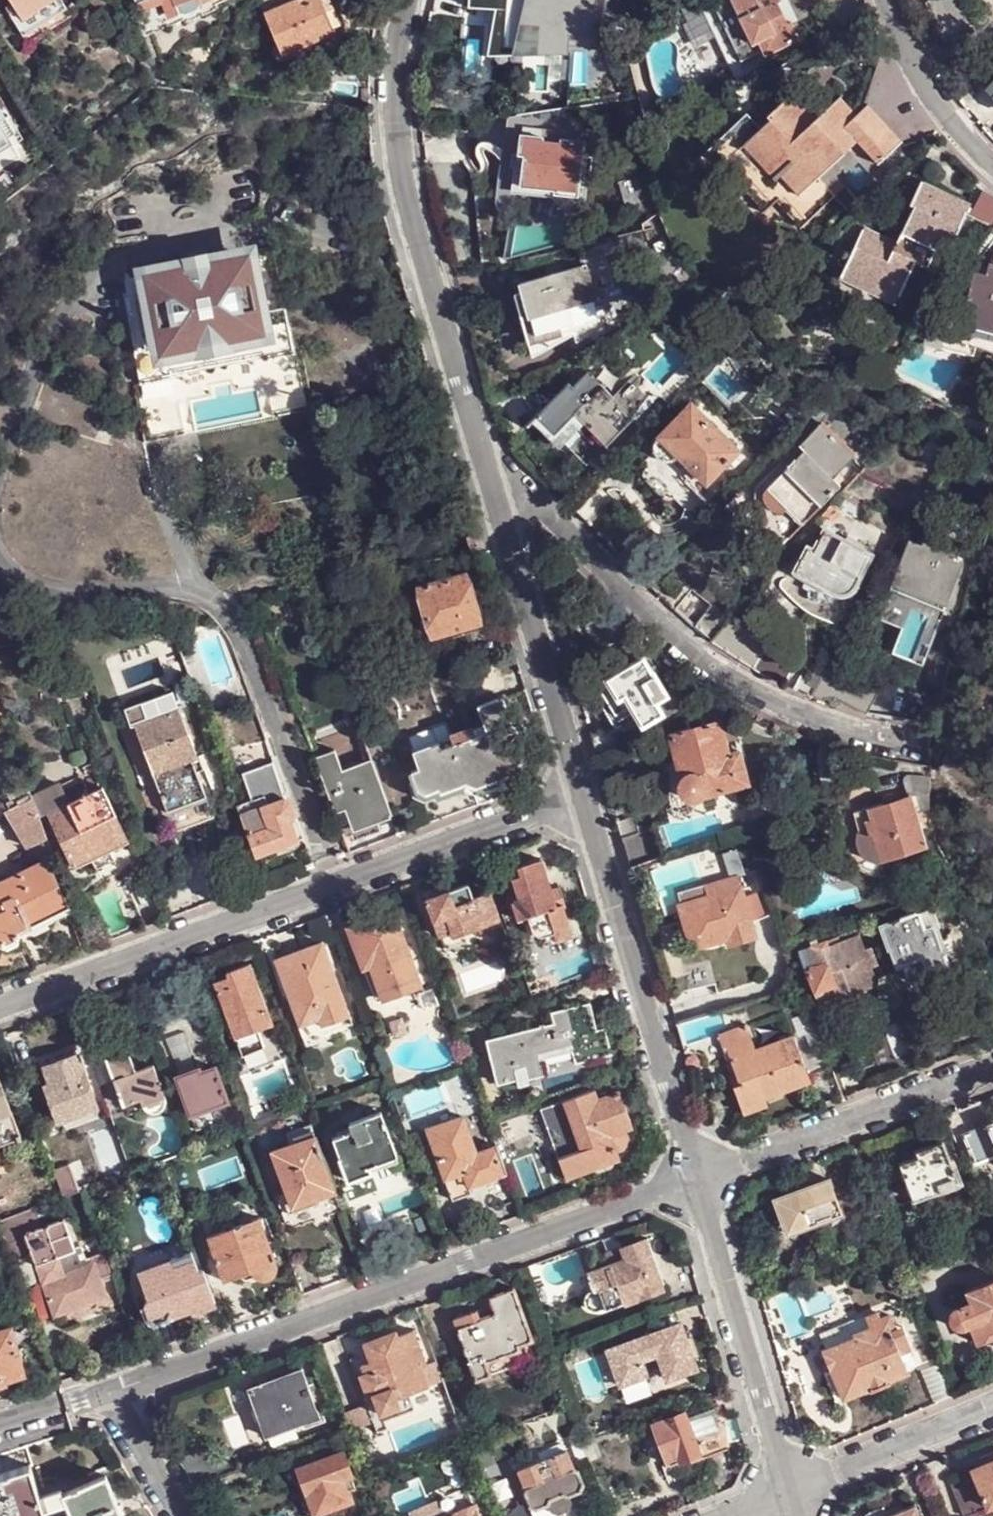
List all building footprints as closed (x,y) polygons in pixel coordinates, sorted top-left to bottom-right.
[(21,18),(22,17),(18,10),(35,0),(9,0),(20,17),(21,18)] [(22,17),(51,0),(35,0),(18,10),(22,17)] [(178,15),(179,15),(182,14),(198,8),(199,5),(201,4),(199,0),(172,0),(177,14),(178,15)] [(183,22),(189,22),(218,11),(215,4),(213,0),(199,0),(201,4),(199,5),(198,8),(182,14),(179,15),(178,15),(181,21),(183,22)] [(283,57),(334,34),(325,12),(321,4),(320,0),(300,0),(265,15),(283,57)] [(337,39),(343,36),(346,32),(346,26),(334,0),(328,0),(328,1),(332,10),(325,12),(334,34),(337,39)] [(496,43),(498,28),(493,26),(489,24),(485,21),(483,18),(481,14),(480,8),(477,8),(477,4),(472,4),(472,0),(467,0),(466,11),(467,16),(472,25),(479,32),(489,34),(488,42),(496,43)] [(552,63),(558,0),(535,0),(534,9),(499,6),(500,10),(480,8),(481,14),(483,18),(485,21),(489,24),(493,26),(498,28),(496,43),(522,45),(531,46),(530,61),(552,63)] [(534,9),(535,0),(500,0),(499,6),(534,9)] [(765,55),(797,38),(790,22),(785,24),(776,3),(780,1),(780,0),(730,0),(750,43),(751,45),(759,42),(765,55)] [(321,4),(325,12),(332,10),(328,1),(321,4)] [(790,22),(780,1),(776,3),(785,24),(790,22)] [(283,57),(285,62),(337,39),(334,34),(283,57)] [(497,57),(521,60),(522,45),(496,43),(488,42),(489,51),(489,52),(492,56),(497,57)] [(751,45),(750,43),(745,45),(753,61),(765,55),(759,42),(751,45)] [(521,60),(530,61),(531,46),(522,45),(521,60)] [(777,171),(798,194),(856,139),(877,162),(901,139),(867,103),(857,113),(841,95),(818,116),(794,91),(768,115),(771,118),(743,144),(772,176),(777,171)] [(9,119),(10,119),(9,117),(4,119),(0,112),(0,124),(9,119)] [(521,135),(524,114),(517,115),(510,116),(507,147),(520,146),(521,135)] [(482,121),(478,150),(507,147),(510,116),(482,121)] [(8,145),(10,146),(12,145),(0,125),(0,150),(8,145)] [(564,203),(571,203),(577,200),(580,194),(585,134),(565,132),(564,140),(560,139),(560,143),(543,141),(544,138),(521,135),(520,146),(519,155),(525,156),(521,186),(557,190),(556,192),(559,199),(564,203)] [(7,165),(19,158),(12,145),(10,146),(8,145),(0,150),(0,169),(7,165)] [(508,221),(516,224),(521,186),(525,156),(519,155),(520,146),(507,147),(499,202),(499,206),(502,214),(508,221)] [(977,178),(969,205),(967,209),(968,211),(966,214),(992,227),(992,192),(977,178)] [(967,209),(969,205),(920,182),(909,206),(914,208),(923,190),(967,209)] [(961,227),(966,214),(968,211),(967,209),(923,190),(914,208),(961,227)] [(870,284),(902,297),(917,263),(920,257),(931,262),(939,245),(942,240),(953,245),(961,227),(914,208),(897,247),(894,252),(886,249),(889,243),(865,232),(846,273),(869,283),(870,284)] [(939,245),(950,251),(953,245),(942,240),(939,245)] [(894,252),(897,247),(889,243),(886,249),(894,252)] [(262,331),(258,312),(246,257),(149,277),(164,348),(164,351),(262,331)] [(928,268),(931,262),(920,257),(917,263),(928,268)] [(517,294),(528,334),(536,332),(574,322),(588,319),(584,302),(596,299),(586,263),(522,281),(524,290),(517,294)] [(843,280),(866,290),(869,283),(846,273),(843,280)] [(964,318),(992,326),(992,279),(987,277),(976,274),(964,318)] [(135,353),(142,385),(173,378),(173,375),(265,357),(265,360),(296,354),(286,307),(258,312),(262,331),(164,351),(164,348),(141,352),(135,353)] [(964,318),(961,326),(992,335),(992,326),(964,318)] [(577,332),(574,322),(536,332),(528,334),(534,355),(536,355),(577,332)] [(571,383),(558,395),(578,416),(585,422),(607,446),(634,419),(636,418),(590,370),(574,385),(571,383)] [(650,384),(643,376),(639,372),(629,384),(631,386),(635,391),(646,401),(656,391),(650,384)] [(623,394),(627,399),(635,391),(631,386),(623,394)] [(494,402),(508,426),(509,425),(508,422),(531,409),(533,408),(527,401),(522,388),(507,396),(506,395),(494,402)] [(578,416),(558,395),(538,416),(553,430),(554,429),(560,434),(578,416)] [(689,465),(707,482),(719,468),(738,449),(692,403),(658,438),(656,443),(655,448),(656,452),(659,456),(662,457),(666,459),(670,459),(674,457),(676,456),(679,453),(689,465)] [(534,420),(561,447),(565,443),(580,427),(585,422),(578,416),(560,434),(554,429),(553,430),(538,416),(534,420)] [(779,514),(796,531),(842,487),(835,480),(857,459),(823,426),(801,447),(806,452),(800,457),(779,478),(772,484),(767,489),(761,484),(756,489),(755,492),(754,499),(758,505),(773,520),(779,514)] [(779,478),(800,457),(795,453),(775,473),(779,478)] [(729,478),(719,468),(707,482),(689,465),(681,472),(683,479),(688,483),(707,501),(729,478)] [(766,478),(761,484),(767,489),(772,484),(768,480),(766,478)] [(573,507),(590,523),(591,522),(615,498),(599,482),(595,486),(573,507)] [(773,520),(790,537),(796,531),(779,514),(773,520)] [(834,591),(843,592),(851,589),(857,583),(875,550),(848,537),(846,541),(824,530),(814,550),(807,547),(794,571),(832,590),(834,591)] [(472,552),(486,550),(481,534),(478,534),(467,538),(472,552)] [(926,545),(939,549),(941,543),(929,538),(926,545)] [(896,573),(900,573),(947,593),(950,595),(964,560),(939,549),(926,545),(910,539),(896,573)] [(947,593),(900,573),(897,581),(944,600),(947,593)] [(434,634),(434,636),(483,624),(478,607),(472,575),(423,587),(428,614),(423,618),(420,623),(422,630),(427,634),(434,634)] [(695,588),(676,609),(687,620),(695,627),(712,640),(730,619),(715,606),(695,588)] [(488,623),(483,624),(434,636),(435,642),(490,629),(488,623)] [(637,714),(645,726),(663,714),(657,702),(668,695),(655,674),(654,674),(644,658),(607,679),(621,699),(627,696),(637,714)] [(627,711),(631,717),(637,714),(627,696),(621,699),(607,679),(600,683),(606,691),(610,699),(620,715),(627,711)] [(153,809),(159,826),(174,821),(169,809),(204,796),(207,805),(209,804),(198,771),(205,768),(200,755),(199,754),(197,755),(179,707),(173,690),(126,708),(131,725),(135,724),(164,805),(153,809)] [(419,789),(426,792),(440,787),(441,791),(466,783),(466,784),(473,787),(505,776),(509,768),(509,766),(526,760),(529,753),(519,724),(514,726),(504,697),(479,706),(485,725),(488,731),(468,738),(465,732),(438,742),(437,738),(413,747),(415,750),(413,750),(419,768),(412,770),(419,789)] [(690,798),(695,799),(700,798),(705,794),(727,788),(749,782),(740,752),(731,755),(728,744),(740,740),(734,717),(721,721),(706,724),(691,728),(672,734),(678,758),(683,779),(681,782),(681,786),(682,792),(685,796),(690,798)] [(690,720),(691,728),(706,724),(703,717),(690,720)] [(465,732),(468,738),(488,731),(485,725),(465,732)] [(377,817),(390,812),(373,763),(344,774),(334,750),(316,757),(335,807),(347,804),(355,824),(377,817)] [(84,767),(88,776),(97,772),(92,763),(84,767)] [(931,790),(930,777),(911,777),(907,779),(907,783),(911,798),(916,814),(931,809),(931,790)] [(6,810),(32,797),(28,782),(0,796),(0,799),(6,810)] [(32,797),(39,816),(48,812),(69,802),(60,784),(32,797)] [(87,794),(69,802),(48,812),(74,867),(130,841),(104,786),(87,794)] [(265,794),(238,804),(257,855),(299,839),(292,819),(297,817),(291,799),(285,797),(269,803),(265,794)] [(169,809),(174,821),(211,808),(209,804),(207,805),(204,796),(169,809)] [(33,845),(42,862),(48,859),(49,861),(55,858),(39,816),(32,797),(6,810),(7,812),(29,846),(33,845)] [(868,858),(881,862),(927,847),(916,814),(911,798),(871,810),(874,821),(870,824),(870,828),(872,836),(863,832),(859,831),(858,838),(860,849),(868,858)] [(871,810),(859,813),(857,814),(857,815),(863,832),(872,836),(870,828),(870,824),(874,821),(871,810)] [(292,819),(299,839),(305,838),(297,817),(292,819)] [(642,833),(624,839),(632,868),(665,857),(657,828),(642,833)] [(0,940),(3,945),(22,937),(18,931),(30,924),(52,914),(73,904),(49,861),(48,859),(42,862),(0,883),(0,940)] [(540,933),(548,936),(559,932),(559,929),(571,924),(566,908),(569,907),(567,903),(560,906),(555,891),(554,887),(545,860),(522,867),(525,876),(517,879),(524,899),(518,901),(524,919),(532,916),(536,926),(540,933)] [(525,876),(522,867),(514,870),(517,879),(525,876)] [(695,946),(702,948),(709,947),(728,941),(730,947),(757,939),(739,876),(705,886),(708,894),(699,898),(699,899),(679,905),(681,911),(689,938),(690,940),(695,946)] [(429,901),(447,950),(456,947),(467,942),(471,949),(479,946),(474,932),(502,921),(492,892),(475,899),(470,884),(429,901)] [(555,891),(560,906),(567,903),(562,889),(555,891)] [(949,968),(935,930),(940,928),(932,908),(881,927),(896,966),(903,964),(905,970),(910,982),(949,968)] [(351,930),(359,950),(403,933),(395,913),(351,930)] [(30,924),(34,932),(56,922),(52,914),(30,924)] [(510,940),(502,921),(474,932),(479,946),(481,951),(510,940)] [(559,932),(548,936),(551,945),(576,937),(571,924),(559,929),(559,932)] [(815,999),(816,1001),(818,1001),(837,993),(839,998),(873,986),(877,984),(871,967),(868,959),(873,957),(870,949),(864,950),(858,935),(854,936),(852,932),(825,942),(826,946),(822,948),(820,943),(800,951),(817,998),(815,999)] [(374,967),(387,1000),(423,986),(416,967),(421,965),(417,953),(412,955),(403,933),(359,950),(367,970),(374,967)] [(324,944),(278,962),(291,999),(302,1027),(321,1020),(324,1028),(351,1019),(324,944)] [(868,959),(871,967),(877,964),(873,957),(868,959)] [(291,999),(278,962),(272,964),(286,1001),(291,999)] [(217,983),(238,1039),(260,1031),(274,1025),(251,965),(229,974),(231,978),(217,983)] [(818,1001),(820,1005),(839,998),(837,993),(818,1001)] [(797,1044),(821,1035),(818,1027),(809,1005),(809,1004),(786,1013),(786,1014),(794,1034),(797,1044)] [(518,1080),(519,1085),(529,1083),(528,1078),(544,1074),(539,1056),(572,1048),(577,1063),(612,1054),(605,1029),(596,1030),(590,1005),(553,1014),(555,1025),(491,1042),(503,1084),(518,1080)] [(353,1025),(351,1019),(324,1028),(321,1020),(302,1027),(307,1042),(334,1033),(340,1031),(347,1028),(353,1025)] [(915,1046),(905,1021),(891,1027),(901,1052),(915,1046)] [(737,1075),(748,1105),(766,1098),(811,1081),(797,1044),(794,1034),(779,1040),(780,1042),(756,1052),(747,1028),(746,1026),(719,1036),(730,1063),(732,1063),(734,1068),(737,1075)] [(238,1039),(245,1057),(266,1049),(260,1031),(238,1039)] [(116,1081),(137,1073),(125,1040),(103,1047),(116,1081)] [(691,1068),(698,1070),(701,1069),(703,1065),(703,1059),(700,1056),(696,1055),(692,1056),(688,1060),(688,1064),(691,1068)] [(78,1109),(81,1115),(99,1109),(78,1057),(46,1068),(54,1091),(49,1093),(58,1116),(78,1109)] [(153,1115),(158,1116),(162,1115),(166,1112),(169,1106),(169,1101),(168,1097),(156,1066),(137,1073),(116,1081),(126,1108),(143,1101),(146,1109),(149,1113),(153,1115)] [(203,1073),(205,1079),(220,1074),(218,1068),(203,1073)] [(205,1079),(203,1073),(202,1069),(179,1078),(193,1115),(230,1102),(220,1074),(205,1079)] [(23,1149),(28,1142),(3,1075),(0,1076),(0,1158),(23,1149)] [(748,1105),(737,1075),(732,1077),(746,1113),(768,1105),(766,1098),(748,1105)] [(583,1150),(591,1170),(621,1160),(618,1154),(614,1139),(629,1133),(636,1130),(622,1094),(605,1100),(600,1102),(596,1091),(596,1090),(566,1102),(583,1150)] [(602,1090),(596,1091),(600,1102),(605,1100),(602,1090)] [(542,1111),(560,1159),(583,1150),(566,1102),(542,1111)] [(58,1116),(60,1123),(81,1115),(78,1109),(58,1116)] [(369,1169),(397,1158),(398,1157),(382,1114),(351,1125),(353,1133),(334,1139),(349,1181),(370,1174),(369,1169)] [(509,1175),(498,1146),(477,1154),(464,1118),(429,1131),(446,1180),(465,1174),(471,1189),(488,1182),(509,1175)] [(965,1136),(977,1163),(992,1157),(992,1125),(965,1136)] [(316,1139),(312,1127),(307,1129),(309,1134),(311,1141),(316,1139)] [(632,1141),(629,1133),(614,1139),(618,1154),(624,1151),(628,1145),(632,1141)] [(291,1200),(294,1208),(313,1202),(320,1199),(337,1192),(316,1139),(311,1141),(293,1147),(274,1153),(288,1191),(291,1200)] [(928,1154),(918,1157),(900,1165),(915,1201),(959,1184),(943,1142),(926,1148),(928,1154)] [(916,1152),(918,1157),(928,1154),(926,1148),(916,1152)] [(560,1159),(568,1180),(591,1170),(583,1150),(560,1159)] [(401,1167),(397,1158),(369,1169),(370,1174),(372,1179),(401,1167)] [(56,1172),(66,1199),(81,1194),(71,1166),(56,1172)] [(465,1174),(446,1180),(455,1202),(473,1195),(471,1189),(465,1174)] [(774,1201),(788,1236),(844,1215),(830,1179),(774,1201)] [(291,1200),(288,1191),(277,1195),(280,1203),(285,1202),(291,1200)] [(314,1206),(313,1202),(294,1208),(289,1210),(291,1215),(314,1206)] [(32,1211),(0,1224),(8,1246),(29,1239),(40,1234),(40,1230),(32,1211)] [(243,1277),(278,1264),(262,1219),(210,1238),(227,1283),(243,1277)] [(68,1220),(40,1230),(40,1234),(29,1239),(39,1267),(60,1259),(60,1257),(76,1251),(79,1250),(68,1220)] [(284,1236),(294,1264),(314,1258),(303,1229),(284,1236)] [(606,1310),(607,1311),(663,1290),(646,1245),(649,1243),(648,1242),(624,1251),(627,1260),(613,1266),(588,1276),(594,1291),(595,1294),(599,1292),(606,1310)] [(39,1267),(58,1317),(84,1309),(110,1298),(103,1280),(97,1264),(96,1264),(83,1269),(76,1251),(60,1257),(60,1259),(39,1267)] [(609,1256),(613,1266),(627,1260),(624,1251),(609,1256)] [(151,1319),(160,1324),(169,1321),(175,1311),(194,1304),(197,1312),(217,1305),(205,1272),(202,1273),(194,1252),(173,1261),(176,1267),(160,1274),(161,1280),(147,1286),(151,1300),(144,1302),(151,1319)] [(94,1259),(96,1264),(97,1264),(103,1280),(111,1278),(114,1276),(107,1254),(94,1259)] [(243,1277),(250,1281),(255,1280),(259,1278),(261,1279),(267,1280),(274,1278),(278,1273),(279,1268),(278,1264),(243,1277)] [(978,1345),(992,1339),(992,1283),(966,1293),(970,1305),(962,1308),(972,1330),(978,1345)] [(482,1357),(487,1365),(519,1353),(517,1348),(531,1343),(534,1341),(515,1291),(491,1300),(497,1316),(490,1318),(481,1321),(473,1324),(470,1317),(455,1322),(470,1361),(482,1357)] [(592,1312),(595,1312),(606,1310),(599,1292),(595,1294),(594,1291),(589,1293),(586,1297),(585,1300),(585,1305),(587,1308),(589,1310),(592,1312)] [(958,1332),(960,1333),(963,1333),(972,1330),(962,1308),(954,1311),(951,1315),(950,1319),(950,1324),(952,1328),(954,1330),(958,1332)] [(473,1324),(481,1321),(478,1313),(475,1315),(470,1317),(473,1324)] [(867,1319),(872,1329),(882,1325),(880,1321),(882,1320),(879,1314),(867,1319)] [(821,1335),(827,1349),(827,1351),(856,1339),(850,1323),(821,1335)] [(842,1370),(853,1397),(868,1391),(871,1393),(890,1385),(891,1382),(912,1373),(911,1371),(909,1372),(901,1355),(895,1340),(893,1334),(888,1323),(882,1325),(872,1329),(856,1335),(858,1339),(856,1339),(827,1351),(827,1349),(822,1351),(824,1356),(826,1355),(833,1372),(834,1374),(842,1370)] [(682,1325),(608,1351),(620,1385),(647,1376),(642,1361),(659,1355),(668,1380),(697,1370),(682,1325)] [(7,1384),(8,1382),(27,1376),(22,1361),(29,1359),(30,1355),(29,1351),(25,1350),(20,1350),(13,1330),(0,1334),(0,1386),(7,1384)] [(897,1333),(893,1334),(895,1340),(907,1336),(904,1330),(897,1333)] [(375,1399),(382,1415),(401,1409),(398,1400),(410,1396),(429,1388),(423,1369),(431,1365),(430,1363),(427,1364),(416,1335),(419,1334),(418,1331),(400,1338),(398,1334),(366,1346),(369,1355),(372,1361),(376,1372),(367,1376),(362,1378),(363,1380),(370,1399),(370,1401),(375,1399)] [(895,1340),(901,1355),(913,1350),(907,1336),(895,1340)] [(523,1365),(519,1353),(487,1365),(482,1357),(470,1361),(477,1379),(474,1379),(476,1382),(523,1365)] [(376,1372),(372,1361),(362,1364),(364,1369),(367,1376),(376,1372)] [(304,1372),(251,1391),(264,1426),(269,1438),(321,1419),(304,1372)] [(416,1412),(410,1396),(398,1400),(401,1409),(405,1417),(416,1412)] [(376,1433),(376,1436),(391,1431),(388,1424),(382,1415),(375,1399),(370,1401),(370,1399),(367,1400),(379,1433),(376,1433)] [(653,1416),(657,1424),(684,1415),(680,1406),(653,1416)] [(405,1417),(401,1409),(382,1415),(388,1424),(405,1417)] [(670,1465),(671,1467),(683,1462),(703,1455),(702,1452),(700,1452),(685,1414),(684,1415),(657,1424),(655,1425),(670,1465)] [(535,1515),(556,1515),(559,1515),(569,1511),(573,1505),(569,1497),(582,1492),(585,1485),(580,1472),(575,1469),(567,1452),(549,1459),(550,1463),(540,1468),(538,1464),(520,1471),(527,1489),(525,1493),(532,1508),(535,1515)] [(345,1454),(300,1471),(317,1515),(352,1502),(349,1491),(357,1488),(352,1478),(353,1477),(345,1454)] [(684,1466),(683,1462),(671,1467),(670,1465),(663,1467),(666,1475),(672,1473),(687,1467),(686,1465),(684,1466)] [(985,1511),(985,1509),(988,1508),(988,1509),(992,1511),(992,1464),(990,1465),(972,1472),(973,1474),(951,1483),(964,1515),(973,1515),(985,1511)] [(45,1515),(46,1513),(46,1512),(41,1497),(32,1467),(2,1477),(0,1477),(0,1515),(44,1515),(45,1515)] [(123,1507),(121,1507),(107,1477),(64,1496),(64,1498),(72,1515),(127,1515),(123,1507)] [(451,1515),(457,1515),(456,1514),(476,1505),(470,1489),(444,1500),(451,1515)] [(67,1515),(72,1515),(64,1498),(60,1500),(63,1507),(67,1515)] [(476,1505),(456,1514),(457,1515),(480,1515),(476,1505)] [(885,1507),(866,1514),(866,1515),(865,1515),(888,1515),(885,1507)] [(916,1507),(893,1515),(920,1515),(916,1507)]
